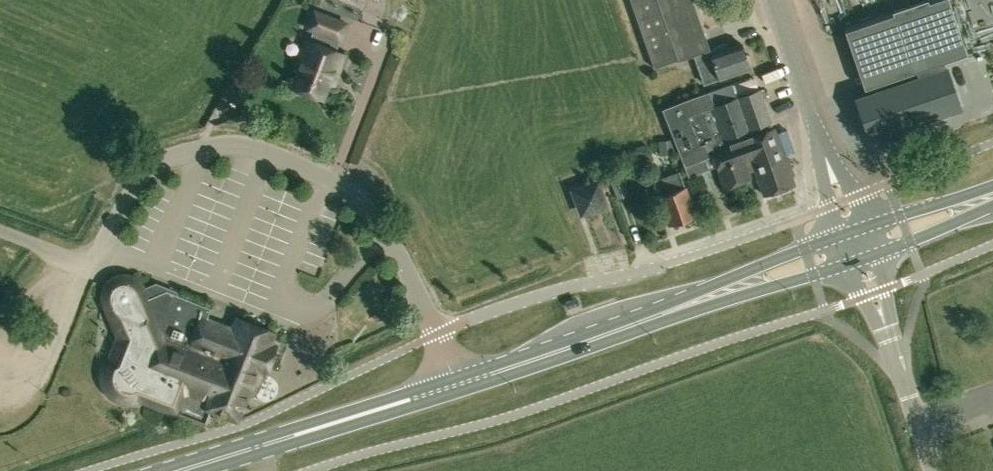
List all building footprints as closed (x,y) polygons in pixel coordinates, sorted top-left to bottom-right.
[(710,48),(694,0),(631,0),(655,69),(678,61),(695,56),(705,84),(720,79),(720,80),(750,69),(742,43),(729,48),(727,43),(710,48)] [(918,74),(968,57),(949,0),(925,0),(883,14),(905,78),(918,74)] [(312,33),(309,40),(309,39),(296,71),(300,72),(294,87),(322,98),(328,82),(333,84),(345,54),(337,51),(339,44),(340,44),(349,21),(312,8),(304,30),(312,33)] [(905,78),(883,14),(844,27),(867,96),(860,111),(869,138),(880,134),(882,140),(921,127),(919,121),(961,107),(948,68),(919,78),(918,74),(905,78)] [(715,106),(714,103),(710,92),(691,98),(665,108),(689,177),(717,167),(724,187),(750,178),(747,169),(754,167),(764,195),(794,184),(791,176),(793,175),(787,157),(784,158),(774,127),(771,128),(758,90),(715,106)] [(654,181),(669,225),(680,221),(684,223),(691,221),(693,217),(696,216),(680,171),(654,181)] [(608,177),(617,199),(629,195),(621,172),(608,177)] [(605,203),(598,182),(576,190),(583,211),(605,203)] [(275,333),(236,318),(231,329),(206,319),(210,308),(165,291),(152,299),(141,282),(137,278),(132,275),(123,274),(116,276),(109,280),(104,286),(102,293),(102,299),(104,305),(117,337),(108,358),(107,371),(108,378),(110,386),(115,391),(122,396),(129,397),(206,426),(212,411),(239,421),(251,389),(262,394),(269,376),(265,375),(276,346),(271,344),(275,333)]
